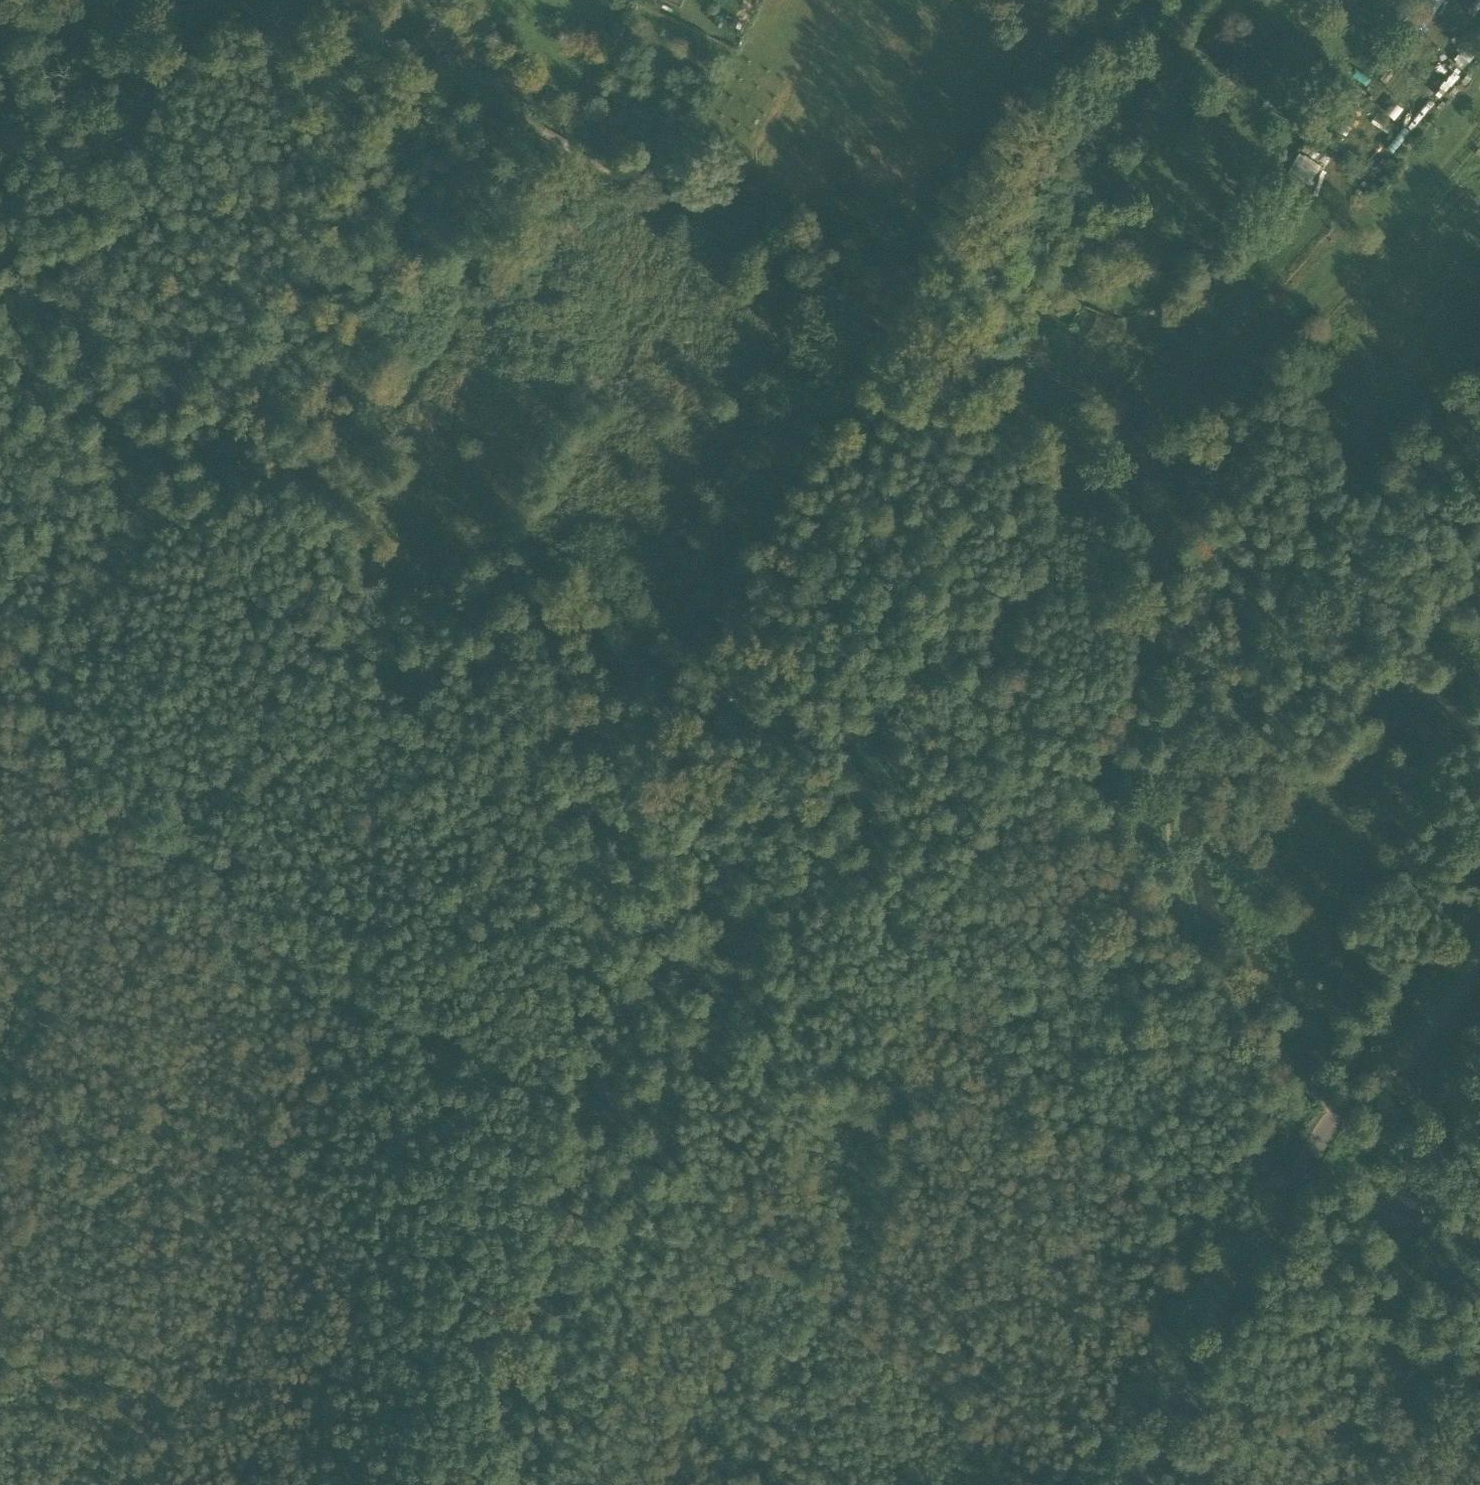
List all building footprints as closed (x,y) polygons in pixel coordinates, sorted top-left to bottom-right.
[(1444,0),(1425,0),(1411,18),(1423,27),(1444,0)] [(1479,49),(1479,31),(1459,56),(1468,64),(1479,49)] [(1321,167),(1301,152),(1288,170),(1308,185),(1321,167)]
